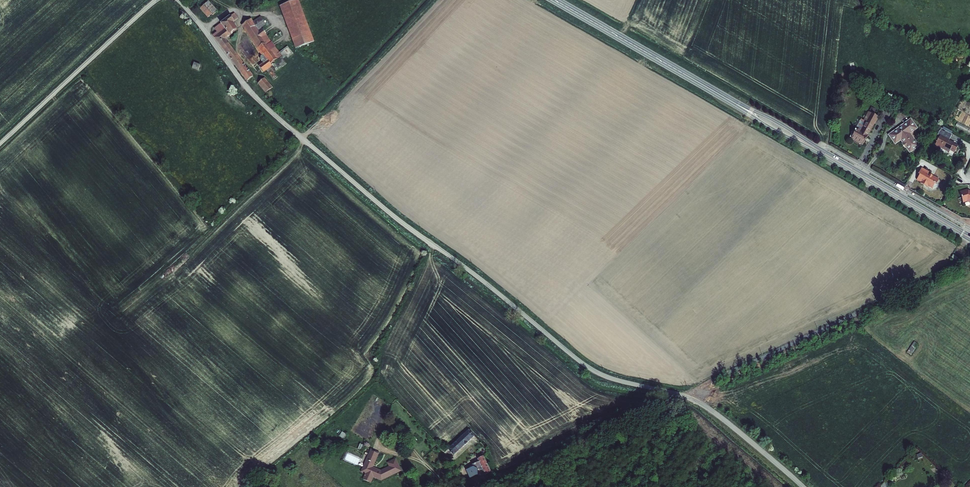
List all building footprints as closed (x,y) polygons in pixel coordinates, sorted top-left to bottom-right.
[(203,5),(210,13),(214,11),(216,12),(221,9),(214,0),(209,0),(203,5)] [(303,0),(300,0),(283,7),(299,47),(318,40),(303,0)] [(216,33),(251,78),(256,74),(226,35),(239,25),(235,20),(241,15),(237,11),(218,25),(221,29),(216,33)] [(253,14),(246,19),(247,21),(246,22),(267,53),(263,56),(266,61),(262,64),(267,70),(275,64),(275,63),(275,62),(276,62),(276,61),(278,62),(278,60),(279,59),(285,55),(267,26),(262,30),(255,21),(253,17),(254,16),(253,14)] [(263,15),(255,21),(262,30),(267,26),(266,24),(269,22),(263,15)] [(201,65),(193,61),(191,67),(199,71),(201,65)] [(267,76),(260,82),(269,92),(276,86),(267,76)] [(878,119),(870,114),(865,122),(863,121),(855,136),(853,135),(850,141),(863,147),(868,137),(862,134),(864,130),(870,134),(878,119)] [(921,149),(913,136),(920,132),(914,123),(892,137),(898,146),(904,142),(912,155),(921,149)] [(955,136),(944,130),(940,137),(942,138),(937,148),(943,151),(944,149),(952,153),(953,151),(957,154),(961,147),(952,142),(955,136)] [(931,174),(923,170),(919,176),(920,176),(918,181),(922,183),(921,185),(928,188),(929,188),(933,190),(937,189),(938,186),(937,186),(940,181),(932,177),(931,174)] [(969,192),(969,190),(961,193),(964,203),(968,202),(969,203),(969,193),(969,192)] [(471,426),(448,449),(450,450),(451,449),(456,454),(478,434),(471,426)] [(361,470),(367,472),(364,479),(372,482),(375,475),(379,477),(399,467),(393,456),(385,460),(387,464),(379,467),(374,465),(378,454),(370,450),(361,470)] [(495,470),(488,454),(482,457),(489,473),(495,470)]
